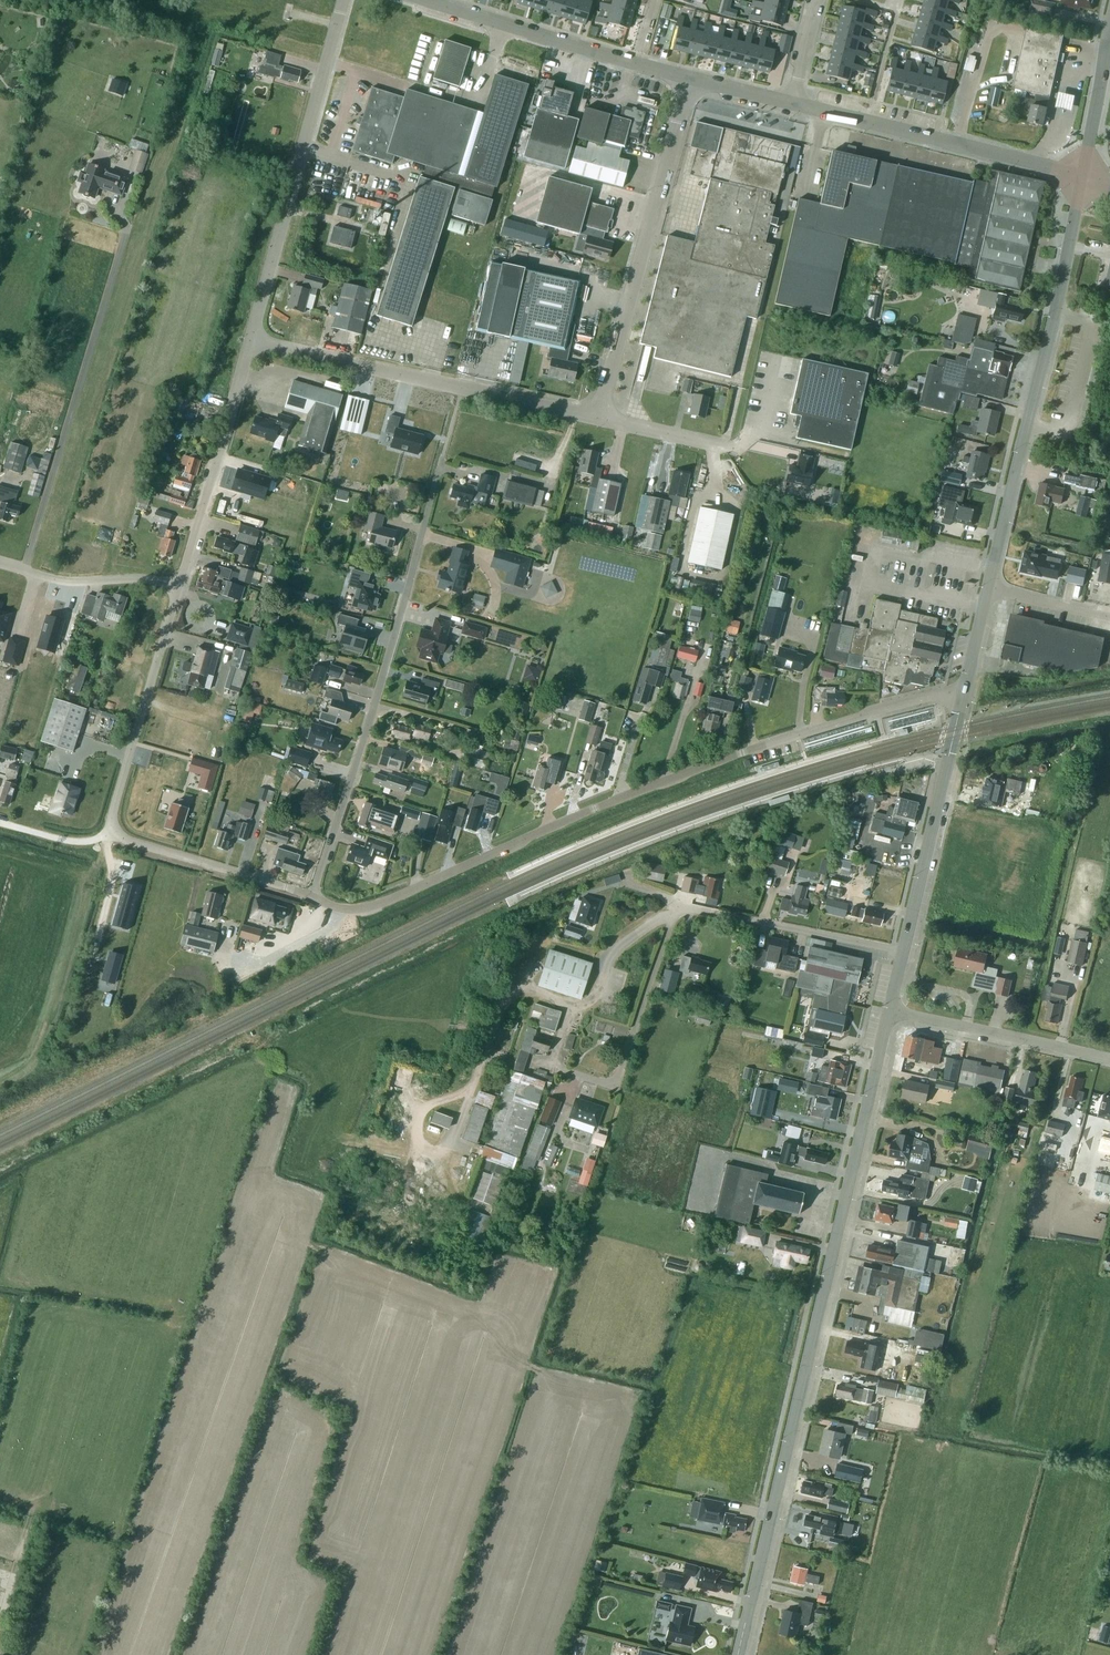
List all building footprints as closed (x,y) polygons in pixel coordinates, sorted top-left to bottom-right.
[(530,6),(544,10),(547,0),(532,0),(530,6)] [(544,10),(557,15),(562,0),(547,0),(544,10)] [(557,15),(571,19),(577,0),(562,0),(557,15)] [(571,19),(585,23),(592,2),(585,0),(577,0),(571,19)] [(635,2),(630,0),(612,0),(611,6),(600,3),(599,8),(609,11),(610,9),(631,15),(635,2)] [(720,14),(735,18),(736,12),(727,10),(729,0),(724,0),(720,14)] [(787,0),(764,0),(763,3),(752,1),(751,6),(754,7),(762,9),(762,7),(784,12),(787,0)] [(924,5),(945,11),(946,9),(945,9),(948,1),(958,4),(960,0),(925,0),(924,5)] [(1029,11),(1030,11),(1048,15),(1054,16),(1056,4),(1046,2),(1047,0),(1032,0),(1029,11)] [(1092,9),(1094,0),(1064,0),(1063,5),(1080,9),(1080,7),(1092,9)] [(956,12),(946,9),(945,11),(924,5),(919,18),(941,24),(941,22),(944,14),(954,18),(956,12)] [(844,6),(841,18),(840,20),(862,25),(862,23),(864,14),(875,17),(876,12),(865,9),(864,11),(844,6)] [(780,26),(784,12),(762,7),(762,9),(754,7),(752,15),(749,14),(747,20),(759,22),(759,20),(780,26)] [(627,28),(631,15),(610,9),(609,11),(607,19),(596,16),(595,22),(606,25),(607,22),(627,28)] [(673,48),(684,51),(686,52),(692,30),(689,29),(681,27),(684,17),(678,15),(675,27),(678,27),(673,48)] [(952,26),(941,22),(941,24),(919,18),(915,32),(937,38),(937,36),(940,28),(950,31),(952,26)] [(692,19),(689,29),(692,30),(686,52),(700,55),(705,33),(703,33),(695,31),(697,20),(692,19)] [(873,25),(862,23),(862,25),(840,20),(837,33),(858,38),(859,36),(861,28),(871,31),(873,25)] [(706,22),(703,33),(705,33),(700,55),(714,58),(719,37),(717,36),(708,34),(711,23),(706,22)] [(719,25),(717,36),(719,37),(714,58),(728,62),(733,40),(730,40),(722,38),(725,27),(719,25)] [(1036,93),(1050,97),(1064,35),(1046,31),(1045,31),(1027,27),(1013,88),(1036,93)] [(733,29),(730,40),(733,40),(728,62),(741,65),(746,43),(744,43),(736,41),(739,30),(733,29)] [(747,32),(744,43),(746,43),(741,65),(755,68),(760,47),(758,46),(750,44),(752,33),(747,32)] [(948,39),(937,36),(937,38),(915,32),(911,47),(932,53),(935,41),(946,44),(948,39)] [(869,39),(859,36),(858,38),(837,33),(834,47),(855,52),(855,50),(857,42),(868,44),(869,39)] [(776,51),(788,54),(792,36),(781,34),(776,51)] [(761,36),(758,46),(760,47),(755,68),(769,72),(774,50),(763,48),(766,37),(761,36)] [(470,48),(455,44),(445,40),(433,78),(459,86),(470,48)] [(866,52),(855,50),(855,52),(834,47),(830,61),(851,66),(852,64),(854,55),(865,58),(866,52)] [(211,65),(219,67),(223,51),(215,49),(211,65)] [(265,75),(274,77),(274,76),(280,78),(280,79),(288,82),(289,80),(298,82),(300,73),(301,70),(284,65),(284,67),(277,65),(280,55),(267,51),(263,66),(260,66),(258,73),(265,75)] [(886,90),(896,92),(899,93),(905,72),(902,71),(894,69),(897,58),(891,57),(889,68),(891,69),(886,90)] [(905,60),(902,71),(905,72),(899,93),(913,97),(918,75),(916,74),(916,75),(907,72),(910,62),(905,60)] [(863,66),(852,64),(851,66),(830,61),(827,75),(848,80),(851,69),(861,72),(863,66)] [(949,63),(946,75),(952,77),(955,65),(949,63)] [(918,64),(916,74),(918,75),(913,97),(926,100),(932,79),(929,78),(921,76),(924,65),(918,64)] [(863,85),(871,87),(876,69),(868,67),(866,72),(867,72),(863,85)] [(932,68),(929,78),(932,79),(926,100),(942,104),(946,82),(935,80),(937,69),(932,68)] [(419,177),(376,315),(411,326),(448,210),(452,211),(451,215),(485,225),(492,200),(490,199),(494,187),(497,187),(528,84),(495,74),(482,115),(477,114),(478,112),(406,89),(404,97),(372,87),(352,151),(392,163),(395,156),(426,165),(422,178),(419,177)] [(528,140),(523,157),(565,169),(570,151),(579,119),(567,116),(574,93),(553,87),(554,82),(546,79),(544,88),(542,88),(542,89),(540,96),(542,96),(538,108),(537,108),(528,140)] [(992,87),(988,105),(994,106),(996,95),(1000,96),(1001,89),(992,87)] [(1076,96),(1059,92),(1055,107),(1072,112),(1076,96)] [(1034,100),(1023,98),(1020,107),(1031,110),(1028,121),(1028,122),(1044,125),(1050,97),(1036,93),(1034,100)] [(637,138),(645,113),(623,107),(620,118),(585,108),(577,137),(602,144),(603,140),(624,146),(627,135),(637,138)] [(667,235),(640,343),(643,344),(656,347),(653,357),(730,377),(746,316),(755,318),(766,279),(774,245),(765,243),(769,225),(776,226),(778,219),(771,217),(774,205),(777,194),(777,195),(781,178),(782,179),(783,174),(782,174),(784,165),(785,166),(791,145),(722,128),(696,122),(690,147),(696,149),(690,175),(709,180),(694,242),(667,235)] [(271,134),(278,136),(280,129),(272,127),(271,134)] [(568,172),(595,180),(622,187),(629,161),(618,158),(620,151),(588,142),(586,149),(576,146),(568,172)] [(137,150),(134,161),(145,165),(148,154),(137,150)] [(897,164),(897,166),(832,151),(820,203),(798,198),(774,304),(829,316),(847,239),(878,246),(878,248),(879,248),(879,246),(953,263),(953,265),(954,265),(954,264),(969,267),(967,279),(965,278),(965,279),(1020,292),(1020,291),(1019,290),(1043,183),(1045,183),(1045,182),(990,170),(989,171),(991,171),(988,187),(972,183),(973,182),(972,181),(971,183),(898,166),(898,165),(897,164)] [(79,193),(94,198),(98,187),(121,195),(127,179),(103,171),(104,169),(89,164),(85,173),(83,172),(81,173),(78,179),(79,181),(83,183),(79,193)] [(592,189),(566,181),(548,176),(536,222),(579,234),(589,236),(584,253),(606,259),(611,242),(602,240),(605,232),(607,232),(614,209),(588,202),(592,189)] [(337,215),(349,219),(352,209),(339,206),(337,215)] [(391,214),(384,212),(378,234),(385,236),(391,214)] [(447,230),(463,235),(466,224),(450,219),(447,230)] [(351,248),(355,231),(334,226),(329,243),(351,248)] [(509,336),(550,345),(547,358),(553,359),(549,376),(571,381),(575,363),(566,361),(571,338),(566,336),(578,282),(534,272),(524,271),(524,268),(502,263),(501,266),(491,263),(476,328),(487,331),(487,333),(509,338),(509,336)] [(294,286),(287,308),(303,313),(305,307),(312,309),(316,295),(315,295),(317,288),(321,289),(324,278),(305,273),(302,284),(305,285),(305,289),(294,286)] [(332,327),(360,334),(372,290),(344,283),(332,327)] [(986,306),(994,308),(992,320),(1004,323),(1005,317),(1020,321),(1023,308),(1007,304),(1004,304),(1006,295),(998,293),(980,289),(977,302),(986,305),(986,306)] [(872,296),(867,318),(874,320),(878,297),(872,296)] [(956,326),(952,341),(965,344),(970,342),(973,330),(956,326)] [(955,361),(946,359),(939,357),(937,366),(929,364),(918,405),(952,414),(956,399),(958,400),(960,392),(976,396),(977,393),(1000,399),(1001,399),(1001,398),(1006,378),(1007,376),(1008,370),(1009,371),(1010,369),(1009,369),(1011,358),(1012,358),(1012,356),(1011,356),(1003,354),(1003,353),(993,351),(993,352),(972,346),(969,359),(956,356),(955,361)] [(888,364),(896,366),(899,354),(892,352),(888,364)] [(796,438),(850,450),(868,373),(802,359),(790,414),(800,416),(796,438)] [(681,391),(690,393),(693,380),(684,378),(681,391)] [(346,390),(348,383),(330,379),(328,385),(346,390)] [(293,381),(290,390),(285,407),(308,414),(299,445),(325,453),(342,395),(293,381)] [(689,414),(704,418),(709,398),(694,394),(689,414)] [(979,398),(965,394),(965,395),(963,402),(963,403),(977,406),(979,398)] [(348,395),(339,430),(360,435),(369,400),(348,395)] [(185,410),(193,413),(195,405),(187,403),(185,410)] [(957,426),(956,433),(976,437),(977,432),(985,434),(985,435),(987,435),(987,434),(993,435),(999,412),(982,409),(979,423),(972,421),(970,429),(957,426)] [(288,430),(292,418),(279,414),(277,421),(269,418),(268,420),(255,416),(250,433),(266,438),(265,439),(274,442),(276,434),(285,437),(287,430),(288,430)] [(417,454),(422,436),(397,429),(400,418),(390,415),(385,432),(394,435),(391,447),(417,454)] [(3,468),(21,473),(28,447),(11,442),(3,468)] [(583,450),(578,471),(593,474),(590,487),(587,501),(594,503),(592,511),(613,516),(620,483),(600,479),(602,469),(595,467),(598,453),(583,450)] [(986,465),(988,455),(972,451),(971,458),(963,456),(962,462),(969,464),(966,477),(976,479),(976,480),(978,480),(981,480),(983,471),(982,471),(984,464),(986,465)] [(193,453),(191,455),(190,457),(184,456),(181,464),(187,466),(185,472),(183,472),(182,476),(177,475),(174,483),(190,488),(194,475),(196,475),(200,461),(198,461),(199,457),(198,455),(196,453),(193,453)] [(790,465),(786,481),(809,486),(812,470),(814,458),(799,454),(797,466),(790,465)] [(960,484),(965,471),(951,467),(947,480),(960,484)] [(238,469),(233,489),(256,496),(259,487),(263,488),(266,478),(238,469)] [(648,496),(641,529),(663,534),(669,505),(685,509),(687,498),(683,497),(688,475),(673,471),(668,494),(671,495),(670,501),(648,496)] [(38,498),(45,476),(34,473),(28,495),(38,498)] [(458,499),(457,506),(469,509),(471,503),(484,506),(487,494),(491,495),(495,478),(481,474),(478,487),(474,486),(474,489),(453,484),(450,497),(458,499)] [(1076,485),(1076,486),(1095,491),(1098,478),(1081,474),(1080,477),(1066,474),(1064,482),(1076,485)] [(141,494),(169,502),(173,490),(144,481),(141,494)] [(505,497),(531,504),(536,488),(509,482),(505,497)] [(1061,503),(1064,489),(1055,487),(1055,486),(1041,483),(1036,504),(1051,507),(1052,501),(1061,503)] [(0,486),(0,501),(1,502),(0,507),(0,520),(8,522),(10,514),(18,516),(20,507),(13,505),(14,500),(15,500),(18,491),(0,486)] [(942,486),(937,506),(945,508),(943,518),(951,520),(951,521),(956,522),(972,526),(976,507),(961,504),(964,491),(942,486)] [(831,505),(839,506),(842,490),(834,488),(831,505)] [(174,490),(173,494),(172,494),(170,502),(184,506),(186,498),(181,497),(183,493),(174,490)] [(136,508),(146,511),(150,498),(139,495),(136,508)] [(1082,496),(1080,507),(1089,509),(1091,498),(1082,496)] [(687,562),(721,570),(733,515),(700,507),(687,562)] [(161,554),(170,557),(175,541),(172,540),(174,531),(167,529),(171,514),(156,510),(153,521),(161,523),(157,536),(162,538),(159,550),(161,551),(161,554)] [(369,542),(392,548),(396,531),(379,527),(381,516),(383,516),(368,512),(363,528),(372,531),(369,542)] [(130,527),(134,529),(138,515),(134,514),(130,527)] [(570,526),(587,531),(590,520),(573,515),(570,526)] [(613,538),(616,527),(591,520),(588,532),(613,538)] [(236,540),(255,545),(260,530),(240,524),(236,540)] [(627,525),(625,536),(633,537),(635,526),(627,525)] [(930,525),(929,533),(936,534),(937,526),(930,525)] [(880,542),(900,546),(902,533),(883,529),(880,542)] [(645,548),(658,550),(661,535),(648,533),(645,548)] [(909,549),(917,551),(920,538),(912,536),(909,549)] [(217,537),(214,546),(223,549),(223,550),(232,553),(232,552),(245,556),(243,563),(253,566),(258,551),(247,548),(248,546),(235,542),(217,537)] [(448,590),(460,593),(467,566),(464,565),(468,552),(454,548),(450,562),(451,562),(448,573),(439,571),(437,579),(440,579),(438,587),(446,589),(445,590),(448,591),(448,590)] [(504,583),(523,588),(531,559),(495,548),(490,567),(507,572),(504,583)] [(1026,551),(1021,570),(1022,572),(1042,576),(1042,575),(1058,578),(1061,564),(1047,561),(1048,556),(1026,551)] [(1099,581),(1109,583),(1109,555),(1104,554),(1103,561),(1099,581)] [(266,573),(274,576),(277,567),(269,564),(266,573)] [(200,577),(200,578),(214,582),(216,576),(223,578),(229,580),(231,571),(232,570),(219,566),(217,571),(203,567),(200,577)] [(237,579),(251,584),(255,571),(241,567),(237,579)] [(1070,567),(1066,582),(1084,586),(1087,571),(1070,567)] [(371,610),(372,609),(375,609),(376,606),(378,607),(380,599),(378,599),(379,595),(375,594),(377,587),(367,584),(369,574),(352,570),(348,586),(357,589),(353,605),(371,610)] [(772,589),(782,592),(786,578),(776,575),(772,589)] [(198,580),(197,585),(198,586),(197,587),(212,592),(211,593),(217,595),(218,594),(218,593),(219,591),(224,592),(224,595),(223,595),(235,599),(239,585),(222,580),(223,578),(216,576),(214,582),(200,578),(200,580),(198,580)] [(555,581),(543,586),(548,598),(560,593),(555,581)] [(692,591),(714,598),(717,587),(695,581),(692,591)] [(844,607),(847,592),(838,590),(835,605),(844,607)] [(121,615),(127,598),(114,594),(113,597),(98,592),(96,597),(87,594),(81,613),(104,620),(107,610),(121,615)] [(824,649),(822,658),(846,664),(846,666),(859,669),(860,669),(861,666),(873,669),(874,668),(885,670),(883,680),(903,685),(904,685),(907,682),(910,682),(916,684),(922,685),(923,683),(928,682),(928,681),(929,675),(930,675),(932,665),(934,666),(936,666),(938,661),(944,631),(935,629),(933,629),(935,619),(937,619),(938,618),(919,614),(899,610),(900,604),(875,599),(869,623),(870,623),(868,629),(866,629),(866,626),(867,624),(866,624),(866,625),(860,624),(860,623),(859,624),(858,628),(854,627),(840,624),(840,625),(833,623),(830,622),(824,649)] [(703,619),(704,606),(693,605),(692,619),(703,619)] [(784,613),(767,608),(760,634),(777,639),(784,613)] [(11,613),(0,610),(0,641),(3,641),(11,613)] [(350,648),(362,652),(366,640),(363,639),(366,628),(365,628),(365,629),(356,627),(358,619),(339,614),(336,624),(337,624),(337,623),(345,626),(343,633),(342,633),(339,643),(350,647),(350,648)] [(47,616),(40,642),(56,647),(64,621),(47,616)] [(268,631),(275,632),(279,617),(272,616),(268,631)] [(1004,644),(1001,658),(1009,660),(1009,661),(1011,662),(1011,661),(1019,663),(1066,674),(1098,667),(1101,655),(1105,638),(1102,637),(1102,639),(1096,638),(1097,636),(1094,635),(1045,624),(1013,616),(1007,644),(1004,644)] [(419,657),(436,662),(439,652),(442,653),(443,651),(446,650),(446,647),(445,644),(447,637),(446,636),(450,623),(436,618),(432,632),(421,629),(417,646),(422,648),(419,657)] [(734,622),(724,620),(722,632),(731,635),(734,622)] [(465,622),(462,633),(483,639),(486,628),(465,622)] [(252,630),(233,624),(228,638),(247,644),(252,630)] [(643,667),(633,700),(646,703),(651,685),(660,687),(663,674),(667,675),(674,650),(669,649),(673,637),(658,633),(648,669),(643,667)] [(25,642),(10,638),(4,661),(18,665),(25,642)] [(756,642),(753,653),(759,655),(761,644),(756,642)] [(716,655),(709,682),(716,684),(719,672),(724,674),(726,667),(721,665),(723,657),(728,658),(731,647),(723,645),(720,656),(716,655)] [(187,684),(204,689),(204,688),(209,689),(211,684),(219,651),(198,646),(196,655),(193,654),(191,662),(186,661),(185,663),(184,662),(182,668),(183,668),(183,670),(188,672),(190,673),(187,684)] [(677,657),(695,661),(698,651),(680,646),(677,657)] [(774,666),(786,669),(787,668),(800,672),(804,656),(796,654),(796,652),(779,647),(774,666)] [(239,693),(246,671),(252,653),(237,648),(231,666),(224,688),(239,693)] [(66,688),(79,693),(87,667),(75,663),(66,688)] [(309,680),(322,684),(327,668),(314,664),(309,680)] [(363,675),(356,672),(357,667),(348,664),(346,670),(342,669),(336,667),(331,665),(328,675),(339,678),(340,677),(343,678),(343,681),(351,683),(351,682),(359,685),(363,675)] [(541,682),(544,667),(529,664),(526,679),(541,682)] [(835,668),(822,665),(820,672),(833,674),(835,668)] [(688,679),(680,677),(682,672),(672,669),(671,675),(669,680),(677,682),(673,697),(682,700),(683,696),(685,696),(688,685),(687,685),(688,679)] [(759,673),(752,699),(764,703),(765,698),(768,699),(774,677),(759,673)] [(741,675),(737,688),(748,691),(752,678),(741,675)] [(699,677),(697,682),(696,682),(692,695),(699,697),(704,679),(699,677)] [(418,701),(426,703),(428,696),(435,698),(439,683),(422,678),(420,686),(406,682),(402,696),(410,698),(410,700),(417,702),(418,701)] [(284,688),(302,692),(304,683),(287,679),(284,688)] [(843,704),(844,692),(834,691),(835,687),(815,687),(814,700),(826,700),(826,706),(835,706),(835,704),(843,704)] [(341,693),(327,688),(324,696),(332,699),(328,714),(321,712),(319,719),(335,725),(337,717),(348,721),(353,705),(339,701),(341,693)] [(551,707),(561,710),(565,697),(551,693),(548,703),(552,705),(551,707)] [(723,716),(724,711),(730,712),(733,701),(710,696),(707,708),(708,708),(707,713),(706,712),(702,727),(705,728),(704,732),(714,735),(715,730),(717,731),(721,716),(723,716)] [(41,741),(73,751),(86,709),(55,699),(41,741)] [(578,719),(589,723),(595,703),(584,700),(578,719)] [(887,732),(936,720),(932,706),(884,718),(887,732)] [(306,744),(326,751),(326,749),(338,753),(342,740),(330,737),(333,729),(312,723),(306,744)] [(413,733),(412,736),(428,741),(431,728),(415,724),(413,731),(412,730),(412,729),(394,724),(392,733),(396,734),(395,736),(409,740),(411,732),(413,733)] [(586,742),(596,745),(601,728),(591,725),(586,742)] [(450,743),(460,745),(462,738),(451,736),(450,743)] [(584,778),(594,781),(594,780),(599,781),(602,780),(604,774),(602,772),(603,771),(611,744),(601,741),(597,752),(592,750),(584,778)] [(14,760),(17,749),(1,745),(0,751),(0,757),(14,760)] [(423,751),(441,755),(443,750),(425,745),(423,751)] [(424,753),(413,750),(400,746),(399,752),(384,748),(379,763),(401,770),(405,756),(410,758),(411,756),(421,759),(421,761),(431,764),(433,757),(423,754),(424,753)] [(287,760),(306,766),(310,753),(291,747),(287,760)] [(461,761),(484,767),(487,758),(464,752),(461,761)] [(192,758),(189,769),(205,773),(200,788),(211,791),(215,776),(218,765),(192,758)] [(532,786),(545,790),(547,782),(555,784),(562,762),(546,758),(544,767),(538,766),(532,786)] [(9,765),(8,768),(5,775),(8,776),(6,781),(0,799),(0,801),(9,804),(16,784),(15,784),(17,779),(16,779),(18,771),(19,766),(11,764),(11,766),(9,765)] [(292,767),(287,765),(285,772),(284,777),(280,790),(290,793),(298,781),(303,775),(292,767)] [(1041,767),(1039,774),(1047,776),(1048,768),(1041,767)] [(330,793),(333,784),(329,783),(329,782),(328,782),(327,782),(321,780),(316,779),(317,775),(309,772),(307,779),(314,781),(314,784),(319,786),(316,796),(330,801),(332,794),(330,793)] [(493,772),(491,781),(500,783),(498,793),(507,795),(511,776),(493,772)] [(399,791),(398,792),(403,794),(408,781),(395,776),(394,779),(376,773),(373,783),(391,789),(391,788),(399,791)] [(415,778),(410,793),(422,797),(427,782),(415,778)] [(984,793),(982,802),(1002,807),(1005,791),(1019,794),(1022,781),(1008,778),(1007,783),(987,778),(985,787),(984,787),(983,793),(984,793)] [(80,789),(61,783),(56,801),(54,800),(51,811),(61,814),(62,811),(72,814),(80,789)] [(257,798),(272,803),(275,791),(260,787),(257,798)] [(473,803),(471,808),(468,819),(466,828),(475,831),(478,822),(479,822),(482,812),(494,816),(499,801),(475,794),(473,802),(473,803)] [(878,819),(875,832),(902,839),(905,826),(906,820),(915,823),(921,801),(898,795),(895,808),(891,822),(878,819)] [(878,807),(888,808),(888,795),(878,795),(878,807)] [(221,800),(216,828),(221,829),(226,801),(221,800)] [(241,813),(254,816),(258,803),(245,800),(241,813)] [(168,830),(185,835),(192,810),(193,804),(183,801),(181,806),(175,805),(168,830)] [(370,824),(394,832),(401,814),(366,802),(359,824),(369,827),(370,824)] [(440,825),(436,840),(446,843),(449,834),(450,834),(452,827),(453,827),(453,825),(460,827),(466,809),(457,807),(455,813),(441,808),(436,824),(440,825)] [(424,813),(417,836),(430,840),(437,817),(424,813)] [(229,824),(228,827),(226,832),(220,830),(214,846),(227,850),(230,841),(232,842),(234,835),(238,836),(238,837),(246,840),(251,825),(243,822),(243,823),(236,821),(235,826),(229,824)] [(286,845),(290,833),(280,830),(280,829),(268,825),(264,837),(286,845)] [(789,833),(781,830),(776,843),(790,848),(795,835),(789,833)] [(369,836),(367,842),(365,848),(352,844),(346,859),(366,866),(371,854),(389,860),(394,845),(369,836)] [(845,847),(851,849),(854,839),(847,837),(845,847)] [(282,868),(302,875),(305,865),(296,862),(298,854),(278,847),(272,864),(282,868)] [(771,857),(767,870),(768,870),(782,875),(784,875),(789,862),(781,860),(784,851),(774,848),(771,857)] [(846,859),(843,872),(855,875),(858,862),(846,859)] [(116,877),(137,882),(140,871),(127,868),(128,866),(120,863),(119,867),(114,866),(112,871),(117,873),(116,877)] [(870,863),(868,874),(877,875),(879,864),(870,863)] [(646,864),(643,877),(661,881),(663,868),(646,864)] [(611,883),(622,879),(621,874),(609,878),(611,883)] [(678,875),(674,889),(681,891),(684,876),(678,875)] [(684,876),(681,891),(695,894),(697,884),(698,880),(684,876)] [(697,884),(695,894),(702,895),(707,896),(705,904),(712,905),(716,906),(716,903),(719,892),(717,891),(719,880),(704,876),(702,886),(697,884)] [(124,883),(114,919),(130,923),(140,887),(124,883)] [(825,893),(826,885),(819,883),(818,891),(825,893)] [(793,896),(792,896),(791,900),(782,898),(779,909),(788,911),(787,913),(796,915),(796,913),(805,915),(809,900),(804,899),(807,887),(796,884),(793,896)] [(827,895),(840,898),(842,890),(829,887),(827,895)] [(202,915),(217,919),(223,895),(208,892),(202,915)] [(575,921),(592,926),(600,902),(583,897),(575,921)] [(823,911),(845,917),(848,904),(826,898),(823,911)] [(255,899),(250,918),(274,925),(276,917),(282,919),(285,909),(275,906),(275,904),(255,899)] [(871,923),(880,925),(883,914),(874,912),(874,911),(865,909),(853,906),(851,915),(862,918),(862,921),(871,923)] [(244,925),(241,937),(258,942),(261,930),(255,929),(256,925),(250,923),(249,927),(244,925)] [(181,944),(213,952),(218,933),(186,925),(181,944)] [(577,929),(566,925),(564,934),(574,937),(577,929)] [(1076,929),(1074,940),(1072,940),(1067,962),(1083,966),(1088,943),(1087,943),(1089,932),(1076,929)] [(757,948),(753,965),(764,967),(765,961),(776,963),(775,967),(795,972),(798,957),(785,955),(788,942),(768,937),(765,950),(757,948)] [(1055,953),(1062,955),(1066,938),(1059,937),(1055,953)] [(813,991),(812,995),(814,995),(807,1026),(840,1034),(852,983),(856,984),(862,959),(823,950),(809,947),(804,971),(799,970),(795,986),(813,991)] [(996,993),(1008,996),(1012,980),(996,977),(998,969),(985,966),(987,954),(959,948),(954,967),(977,972),(973,986),(996,992),(996,993)] [(549,951),(548,954),(538,983),(581,997),(592,965),(549,951)] [(689,970),(706,974),(709,963),(698,960),(698,959),(692,957),(691,958),(683,956),(679,971),(688,973),(689,970)] [(108,958),(102,979),(114,983),(120,961),(108,958)] [(659,990),(673,993),(678,973),(664,970),(659,990)] [(788,978),(786,996),(794,997),(795,979),(788,978)] [(1070,986),(1064,985),(1054,983),(1053,987),(1045,985),(1042,1000),(1048,1001),(1047,1008),(1049,1008),(1046,1020),(1055,1022),(1058,1023),(1062,1004),(1060,1003),(1061,998),(1064,998),(1067,999),(1070,986)] [(715,1006),(727,1009),(729,1002),(717,998),(715,1006)] [(528,1023),(537,1026),(555,1031),(561,1011),(548,1007),(535,1003),(528,1023)] [(547,1051),(550,1041),(541,1038),(541,1037),(535,1035),(536,1030),(528,1027),(515,1068),(523,1071),(529,1053),(534,1054),(536,1048),(547,1051)] [(785,1037),(786,1028),(775,1028),(774,1036),(785,1037)] [(803,1042),(822,1046),(824,1037),(805,1032),(803,1042)] [(939,1064),(942,1049),(931,1046),(932,1041),(924,1039),(908,1035),(903,1056),(921,1060),(930,1062),(939,1064)] [(788,1038),(786,1044),(804,1049),(806,1043),(788,1038)] [(942,1078),(957,1081),(961,1060),(947,1057),(942,1078)] [(981,1065),(981,1062),(964,1059),(958,1084),(1000,1094),(1005,1071),(981,1065)] [(851,1065),(850,1064),(850,1065),(839,1062),(830,1060),(828,1067),(821,1065),(821,1066),(822,1066),(818,1080),(825,1082),(824,1082),(834,1085),(834,1084),(845,1087),(846,1086),(845,1086),(851,1065)] [(484,1146),(480,1158),(485,1159),(507,1167),(514,1169),(517,1158),(534,1109),(536,1109),(543,1087),(545,1081),(544,1081),(546,1075),(547,1072),(538,1069),(537,1071),(534,1070),(534,1071),(532,1077),(522,1074),(513,1072),(509,1070),(506,1079),(508,1079),(484,1146)] [(1019,1088),(1015,1102),(1035,1107),(1039,1093),(1033,1091),(1036,1078),(1035,1078),(1036,1072),(1026,1070),(1025,1075),(1022,1074),(1019,1088)] [(1082,1102),(1084,1092),(1081,1091),(1084,1079),(1072,1076),(1069,1088),(1067,1088),(1064,1097),(1065,1097),(1063,1106),(1066,1106),(1074,1109),(1076,1100),(1082,1102)] [(781,1088),(795,1091),(797,1083),(782,1079),(781,1088)] [(902,1097),(926,1102),(930,1086),(906,1080),(902,1097)] [(937,1087),(954,1091),(956,1084),(938,1080),(937,1087)] [(809,1084),(807,1094),(816,1096),(814,1108),(813,1107),(811,1114),(822,1117),(822,1116),(836,1119),(840,1099),(827,1096),(828,1088),(822,1087),(809,1084)] [(1003,1100),(1011,1102),(1014,1089),(1006,1087),(1003,1100)] [(756,1088),(750,1113),(767,1117),(773,1091),(756,1088)] [(479,1091),(474,1104),(462,1138),(476,1144),(488,1108),(491,1110),(495,1097),(479,1091)] [(1109,1097),(1103,1095),(1099,1108),(1097,1117),(1109,1120),(1109,1095),(1109,1097)] [(539,1120),(552,1125),(561,1102),(548,1097),(539,1120)] [(571,1117),(597,1126),(603,1108),(576,1100),(571,1117)] [(454,1128),(457,1117),(438,1111),(435,1123),(454,1128)] [(1046,1132),(1062,1136),(1065,1125),(1049,1120),(1046,1132)] [(1028,1132),(1030,1124),(1020,1121),(1018,1129),(1020,1130),(1018,1135),(1027,1137),(1028,1132)] [(526,1155),(538,1160),(550,1128),(538,1124),(526,1155)] [(790,1124),(787,1135),(801,1139),(804,1127),(790,1124)] [(1002,1140),(1011,1142),(1013,1133),(1004,1131),(1002,1140)] [(598,1132),(595,1144),(608,1146),(610,1134),(598,1132)] [(892,1142),(889,1156),(908,1160),(909,1160),(910,1155),(914,1156),(913,1156),(920,1157),(921,1158),(924,1146),(912,1143),(913,1137),(899,1134),(897,1143),(892,1142)] [(968,1144),(987,1148),(989,1141),(970,1136),(968,1144)] [(780,1153),(768,1150),(765,1160),(793,1167),(795,1155),(805,1157),(804,1159),(814,1162),(814,1161),(824,1164),(827,1154),(818,1152),(818,1151),(807,1148),(797,1146),(798,1145),(783,1142),(780,1153)] [(551,1143),(543,1162),(554,1166),(562,1147),(551,1143)] [(1098,1159),(1109,1163),(1109,1146),(1102,1144),(1098,1159)] [(592,1185),(597,1158),(587,1157),(582,1184),(592,1185)] [(480,1171),(471,1197),(494,1206),(503,1179),(507,1167),(485,1159),(480,1171)] [(907,1162),(906,1168),(929,1173),(929,1174),(945,1177),(945,1176),(946,1169),(930,1166),(930,1167),(907,1162)] [(714,1216),(728,1219),(749,1224),(749,1223),(753,1203),(799,1214),(803,1193),(765,1184),(767,1175),(768,1174),(726,1164),(714,1216)] [(884,1180),(882,1190),(899,1194),(899,1196),(908,1198),(909,1196),(914,1197),(926,1200),(930,1180),(935,1181),(936,1175),(923,1173),(922,1178),(906,1175),(903,1174),(901,1184),(884,1180)] [(967,1176),(963,1189),(974,1192),(979,1193),(982,1182),(977,1181),(978,1179),(967,1176)] [(898,1209),(896,1209),(896,1208),(879,1205),(876,1219),(893,1223),(894,1218),(907,1221),(911,1206),(899,1204),(898,1209)] [(467,1209),(458,1239),(481,1246),(490,1216),(467,1209)] [(945,1225),(967,1230),(968,1221),(946,1217),(945,1225)] [(907,1235),(919,1237),(922,1223),(910,1220),(907,1235)] [(739,1242),(762,1248),(766,1232),(743,1226),(739,1242)] [(870,1245),(867,1257),(875,1258),(875,1259),(885,1262),(885,1260),(897,1263),(897,1264),(906,1266),(924,1270),(924,1268),(932,1269),(935,1258),(927,1256),(929,1247),(898,1240),(896,1250),(888,1248),(880,1246),(880,1247),(870,1245)] [(808,1250),(785,1245),(785,1244),(777,1242),(773,1256),(782,1258),(780,1264),(781,1266),(791,1268),(793,1267),(794,1260),(806,1262),(808,1250)] [(859,1291),(859,1292),(875,1295),(882,1297),(886,1298),(883,1313),(891,1315),(889,1322),(909,1326),(911,1320),(913,1320),(922,1281),(921,1280),(924,1270),(906,1266),(905,1270),(891,1266),(889,1273),(882,1272),(881,1271),(865,1267),(864,1267),(864,1268),(865,1268),(861,1283),(861,1284),(859,1291)] [(868,1333),(871,1320),(857,1317),(854,1330),(868,1333)] [(937,1333),(921,1330),(917,1331),(915,1341),(914,1345),(941,1351),(943,1343),(938,1341),(936,1339),(937,1333)] [(848,1341),(846,1352),(854,1354),(863,1356),(861,1367),(876,1370),(882,1347),(866,1343),(866,1344),(857,1342),(857,1343),(848,1341)] [(879,1382),(877,1390),(897,1394),(898,1390),(898,1388),(899,1384),(880,1379),(879,1382)] [(838,1385),(835,1396),(853,1400),(871,1404),(874,1390),(865,1388),(865,1389),(856,1388),(856,1385),(846,1383),(846,1386),(838,1385)] [(898,1390),(897,1394),(901,1395),(924,1401),(927,1389),(908,1385),(907,1389),(902,1388),(902,1391),(898,1390)] [(868,1420),(878,1422),(881,1407),(871,1405),(868,1420)] [(852,1434),(854,1426),(838,1423),(836,1432),(827,1430),(821,1453),(839,1457),(845,1435),(844,1435),(845,1432),(852,1434)] [(854,1437),(865,1439),(866,1428),(856,1426),(854,1437)] [(865,1470),(838,1464),(835,1478),(862,1484),(865,1470)] [(834,1488),(832,1488),(833,1484),(826,1482),(826,1484),(816,1481),(815,1483),(804,1481),(802,1492),(823,1497),(824,1493),(832,1496),(834,1488)] [(725,1516),(721,1515),(724,1503),(701,1498),(697,1520),(723,1525),(722,1527),(727,1528),(727,1530),(728,1531),(733,1532),(735,1531),(736,1529),(744,1531),(746,1519),(735,1517),(735,1515),(725,1513),(725,1516)] [(828,1508),(848,1513),(850,1503),(830,1498),(828,1508)] [(807,1515),(805,1525),(814,1527),(821,1529),(820,1533),(834,1536),(835,1532),(842,1533),(844,1523),(837,1521),(838,1517),(833,1516),(824,1514),(823,1518),(820,1517),(816,1516),(816,1517),(807,1515)] [(829,1545),(843,1548),(844,1540),(831,1537),(829,1545)] [(687,1563),(685,1569),(696,1572),(695,1576),(699,1577),(696,1587),(717,1592),(717,1589),(730,1592),(732,1582),(720,1579),(721,1572),(687,1563)] [(808,1582),(818,1584),(819,1584),(820,1576),(806,1573),(807,1569),(796,1566),(792,1582),(804,1585),(805,1580),(808,1581),(808,1582)] [(659,1571),(656,1584),(663,1586),(666,1572),(659,1571)] [(666,1572),(663,1586),(679,1590),(682,1576),(666,1572)] [(655,1600),(654,1609),(669,1609),(669,1601),(655,1600)] [(808,1625),(813,1603),(800,1600),(797,1613),(785,1610),(780,1633),(796,1637),(799,1623),(808,1625)] [(687,1626),(691,1608),(676,1605),(672,1623),(670,1622),(666,1639),(674,1641),(674,1642),(680,1643),(680,1642),(690,1644),(692,1637),(693,1636),(694,1634),(694,1633),(693,1631),(694,1628),(687,1626)] [(816,1610),(815,1615),(821,1616),(818,1629),(823,1631),(826,1618),(824,1617),(825,1612),(816,1610)] [(1098,1640),(1107,1642),(1109,1632),(1109,1626),(1103,1624),(1098,1640)]
